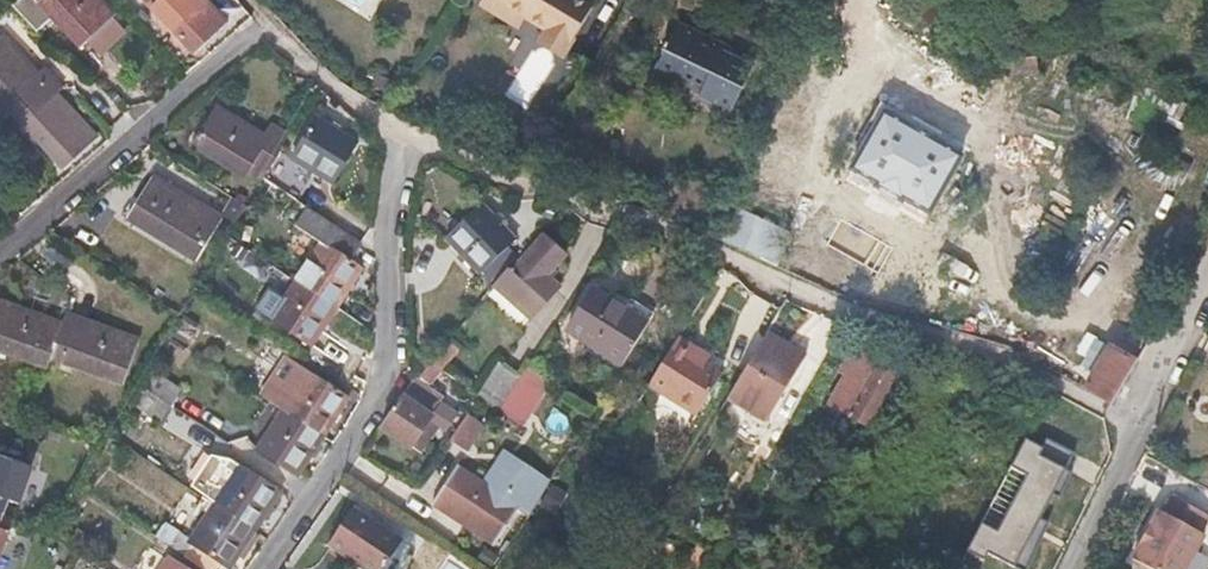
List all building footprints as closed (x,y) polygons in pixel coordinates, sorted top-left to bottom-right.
[(12,6),(37,34),(55,18),(81,46),(114,15),(101,0),(19,0),(12,6)] [(156,9),(196,51),(215,33),(229,20),(209,0),(165,0),(156,9)] [(506,0),(546,25),(542,31),(566,45),(592,3),(587,0),(482,0),(501,9),(506,0)] [(655,67),(701,92),(698,98),(731,114),(754,67),(722,51),(726,44),(678,20),(655,67)] [(9,107),(27,93),(42,106),(60,91),(63,87),(62,84),(51,73),(48,77),(6,34),(0,39),(0,98),(9,107)] [(27,93),(9,107),(64,167),(81,151),(100,134),(60,91),(42,106),(27,93)] [(283,151),(294,135),(264,117),(256,128),(220,105),(195,144),(250,177),(262,156),(276,164),(283,151)] [(296,158),(283,151),(276,164),(266,180),(295,199),(313,170),(335,182),(359,138),(321,116),(296,158)] [(958,157),(886,116),(853,173),(925,214),(958,157)] [(157,176),(132,217),(200,259),(223,219),(157,176)] [(228,214),(240,222),(251,204),(238,196),(228,214)] [(520,234),(487,201),(450,236),(482,270),(520,234)] [(354,259),(364,243),(308,207),(297,224),(318,237),(324,242),(276,317),(316,346),(366,267),(354,259)] [(569,254),(548,233),(514,270),(519,275),(506,289),(533,315),(562,284),(553,272),(569,254)] [(626,364),(652,321),(597,287),(572,327),(626,364)] [(51,366),(54,358),(65,325),(14,309),(11,318),(0,314),(0,348),(51,366)] [(172,336),(187,345),(200,326),(185,316),(172,336)] [(87,332),(65,325),(54,358),(127,383),(141,342),(90,325),(87,332)] [(705,339),(687,329),(658,377),(708,406),(731,364),(702,347),(705,339)] [(810,356),(771,333),(769,336),(752,364),(731,397),(769,420),(810,356)] [(450,368),(458,373),(463,365),(457,358),(464,350),(449,339),(444,345),(434,357),(450,368)] [(1115,401),(1139,360),(1114,346),(1089,387),(1115,401)] [(844,372),(849,375),(834,403),(869,424),(899,372),(863,352),(859,357),(854,353),(844,372)] [(435,387),(450,368),(434,357),(420,373),(418,375),(435,387)] [(478,402),(529,426),(552,377),(527,365),(522,375),(497,363),(478,402)] [(187,391),(156,371),(136,402),(166,423),(187,391)] [(353,400),(311,371),(261,448),(304,475),(353,400)] [(435,387),(418,375),(415,378),(409,388),(438,407),(446,395),(435,387)] [(394,410),(384,424),(416,445),(435,414),(404,395),(394,410)] [(487,423),(470,411),(452,436),(470,448),(487,423)] [(969,554),(987,564),(991,556),(1015,568),(1032,568),(1041,550),(1031,545),(1056,497),(1063,501),(1074,475),(1068,472),(1077,455),(1049,440),(1044,450),(1028,441),(1013,470),(1029,478),(1000,534),(984,526),(969,554)] [(6,513),(12,502),(20,505),(33,469),(0,456),(0,511),(6,513)] [(498,543),(522,506),(532,512),(553,480),(525,463),(518,474),(500,462),(487,482),(460,465),(435,503),(498,543)] [(190,554),(190,561),(205,568),(218,568),(222,565),(228,568),(233,568),(280,495),(241,469),(191,544),(197,548),(192,555),(190,554)] [(1139,568),(1190,568),(1207,538),(1203,537),(1207,527),(1207,518),(1175,499),(1165,515),(1162,514),(1135,563),(1139,565),(1139,568)] [(385,568),(408,536),(358,504),(337,535),(385,568)] [(0,511),(0,557),(10,533),(1,529),(6,513),(0,511)] [(1045,517),(1031,545),(1041,550),(1053,522),(1045,517)] [(177,544),(190,554),(192,555),(197,548),(191,544),(182,537),(177,544)] [(490,548),(483,559),(493,565),(500,555),(490,548)] [(169,558),(163,568),(185,568),(169,558)]
